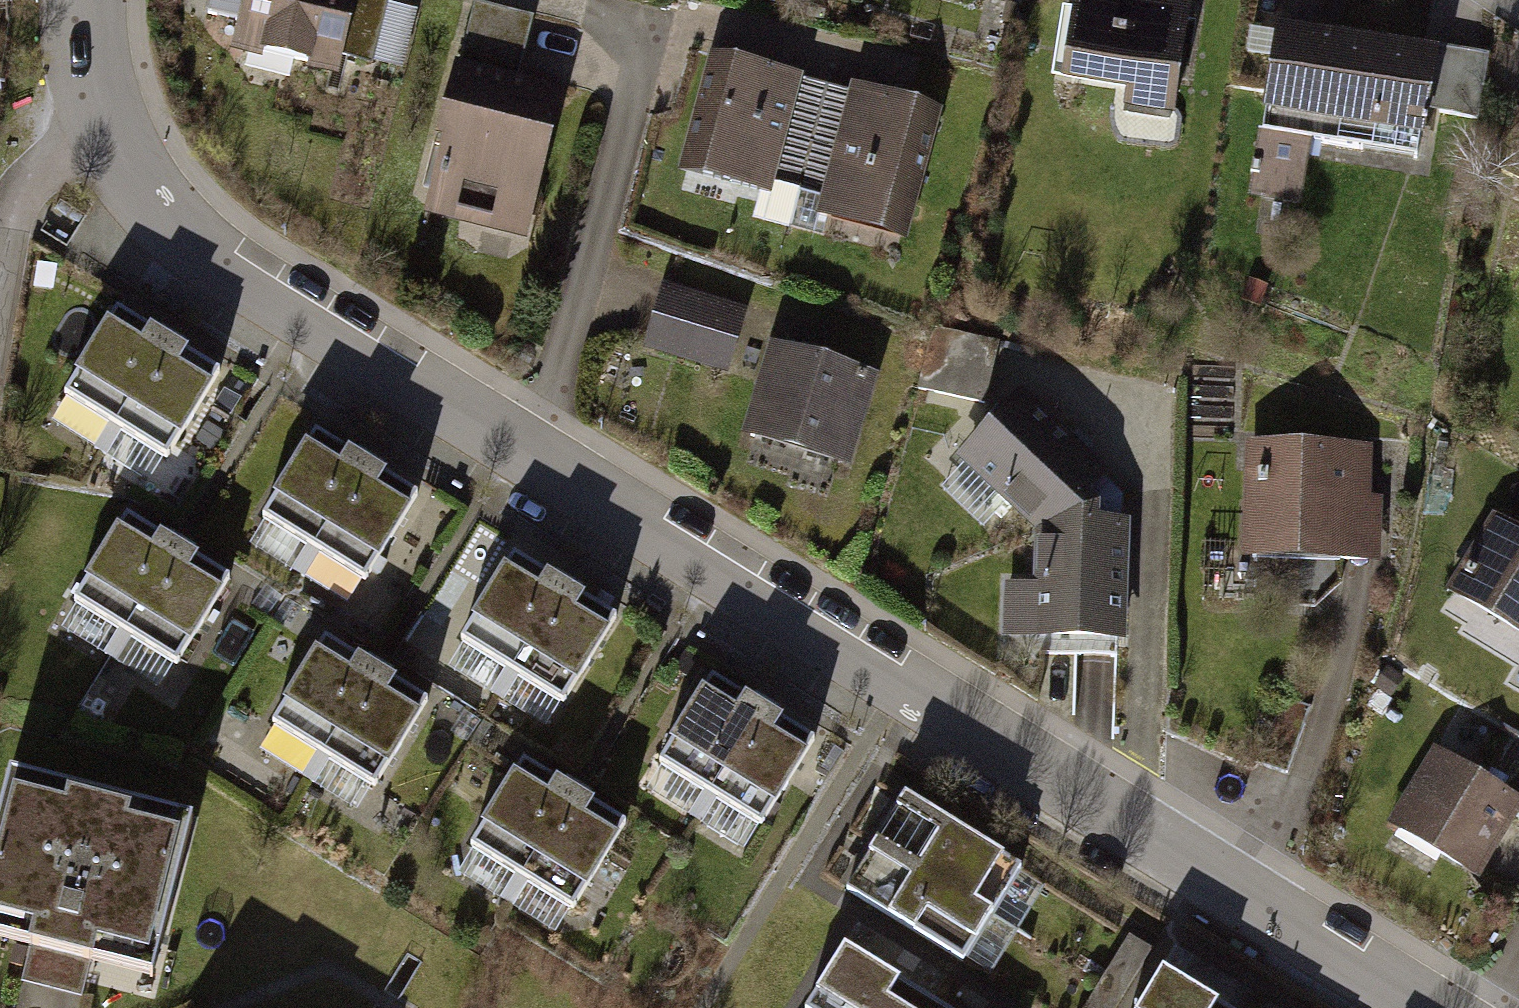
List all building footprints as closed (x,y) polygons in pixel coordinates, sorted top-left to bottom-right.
[(354,0),(246,0),(236,34),(336,62),(354,0)] [(1055,92),(1171,113),(1189,14),(1133,3),(1133,0),(1072,0),(1055,92)] [(409,69),(421,8),(393,3),(381,64),(409,69)] [(463,68),(522,84),(538,23),(480,7),(463,68)] [(1333,155),(1353,61),(1275,45),(1255,138),(1333,155)] [(1353,61),(1333,155),(1412,171),(1432,78),(1353,61)] [(800,91),(707,65),(672,191),(765,217),(773,190),(800,91)] [(421,227),(522,254),(565,95),(522,84),(463,68),(421,227)] [(800,91),(773,190),(823,203),(850,104),(800,91)] [(942,129),(850,104),(823,203),(813,239),(905,264),(942,129)] [(749,318),(665,292),(645,359),(729,384),(749,318)] [(65,400),(118,432),(169,347),(116,315),(65,400)] [(224,379),(169,347),(118,432),(173,465),(224,379)] [(876,389),(769,357),(740,454),(847,486),(876,389)] [(1109,480),(1018,399),(956,467),(1037,547),(1128,547),(1135,504),(1109,480)] [(304,563),(360,479),(315,450),(259,534),(304,563)] [(1372,503),(1371,457),(1248,458),(1250,574),(1347,572),(1389,572),(1388,503),(1372,503)] [(360,479),(304,563),(356,597),(412,513),(360,479)] [(126,639),(179,554),(129,523),(76,608),(126,639)] [(1487,524),(1441,606),(1518,651),(1518,542),(1487,524)] [(1128,547),(1037,547),(1036,657),(1127,657),(1128,547)] [(179,554),(126,639),(177,671),(230,586),(179,554)] [(509,695),(560,601),(499,568),(448,662),(509,695)] [(560,601),(509,695),(567,726),(618,633),(560,601)] [(316,771),(372,685),(318,651),(263,737),(316,771)] [(372,685),(316,771),(375,809),(430,722),(372,685)] [(700,812),(754,720),(694,685),(640,777),(700,812)] [(754,720),(700,812),(763,849),(817,757),(754,720)] [(1433,757),(1385,842),(1480,895),(1518,825),(1518,805),(1433,757)] [(504,888),(556,796),(501,765),(449,858),(504,888)] [(10,770),(0,811),(0,940),(38,950),(31,979),(91,994),(98,965),(152,978),(193,816),(10,770)] [(866,854),(991,927),(1025,869),(900,795),(866,854)] [(556,796),(504,888),(573,927),(625,834),(556,796)] [(991,927),(866,854),(829,915),(955,989),(991,927)] [(838,961),(807,1007),(910,1007),(838,961)] [(1161,986),(1147,1007),(1195,1007),(1161,986)]
